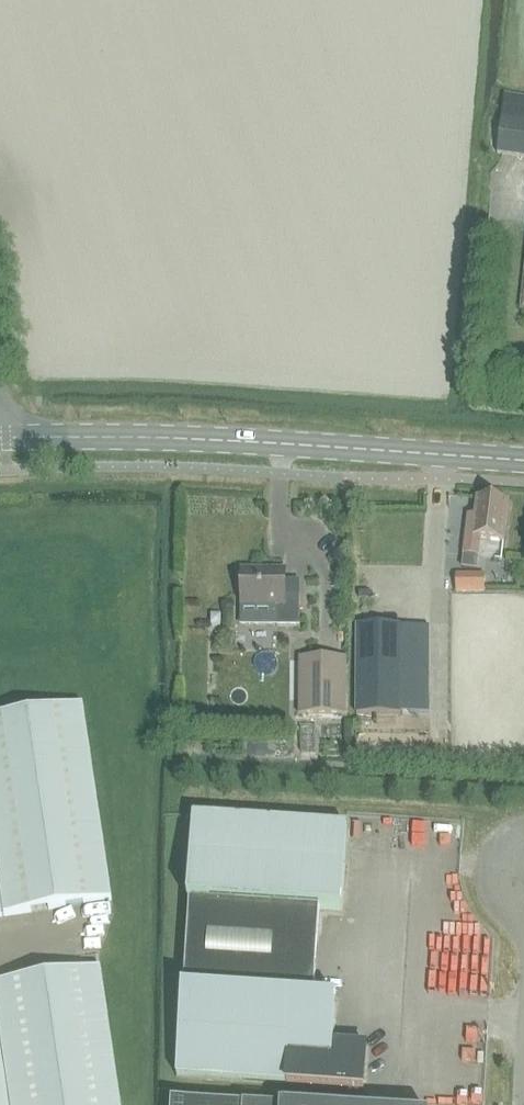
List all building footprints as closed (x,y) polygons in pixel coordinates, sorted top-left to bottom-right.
[(494,154),(523,158),(523,107),(522,121),(498,118),(494,154)] [(477,500),(475,517),(469,517),(464,556),(478,558),(481,539),(504,542),(508,504),(477,500)] [(300,627),(300,595),(300,580),(285,579),(285,571),(283,571),(242,571),(242,624),(277,624),(277,627),(300,627)] [(457,576),(457,592),(485,592),(485,576),(457,576)] [(211,626),(220,626),(220,616),(211,616),(211,626)] [(355,627),(355,643),(354,715),(401,715),(401,713),(401,628),(355,627)] [(318,707),(298,706),(298,720),(347,720),(347,659),(318,659),(318,707)] [(83,705),(0,718),(0,917),(112,900),(83,705)] [(178,1080),(365,1092),(367,1048),(335,1046),(338,1000),(315,998),(321,912),(343,913),(348,828),(194,818),(178,1080)] [(100,969),(0,984),(0,1104),(120,1104),(100,969)]
